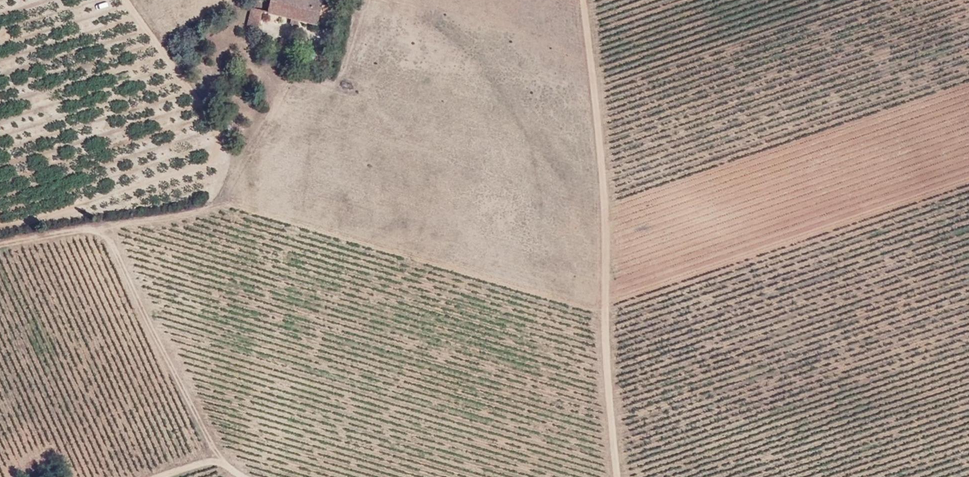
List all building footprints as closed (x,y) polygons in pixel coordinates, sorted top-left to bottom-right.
[(267,13),(316,24),(322,0),(330,2),(330,0),(270,0),(267,13)] [(257,28),(262,10),(250,8),(246,25),(257,28)]
